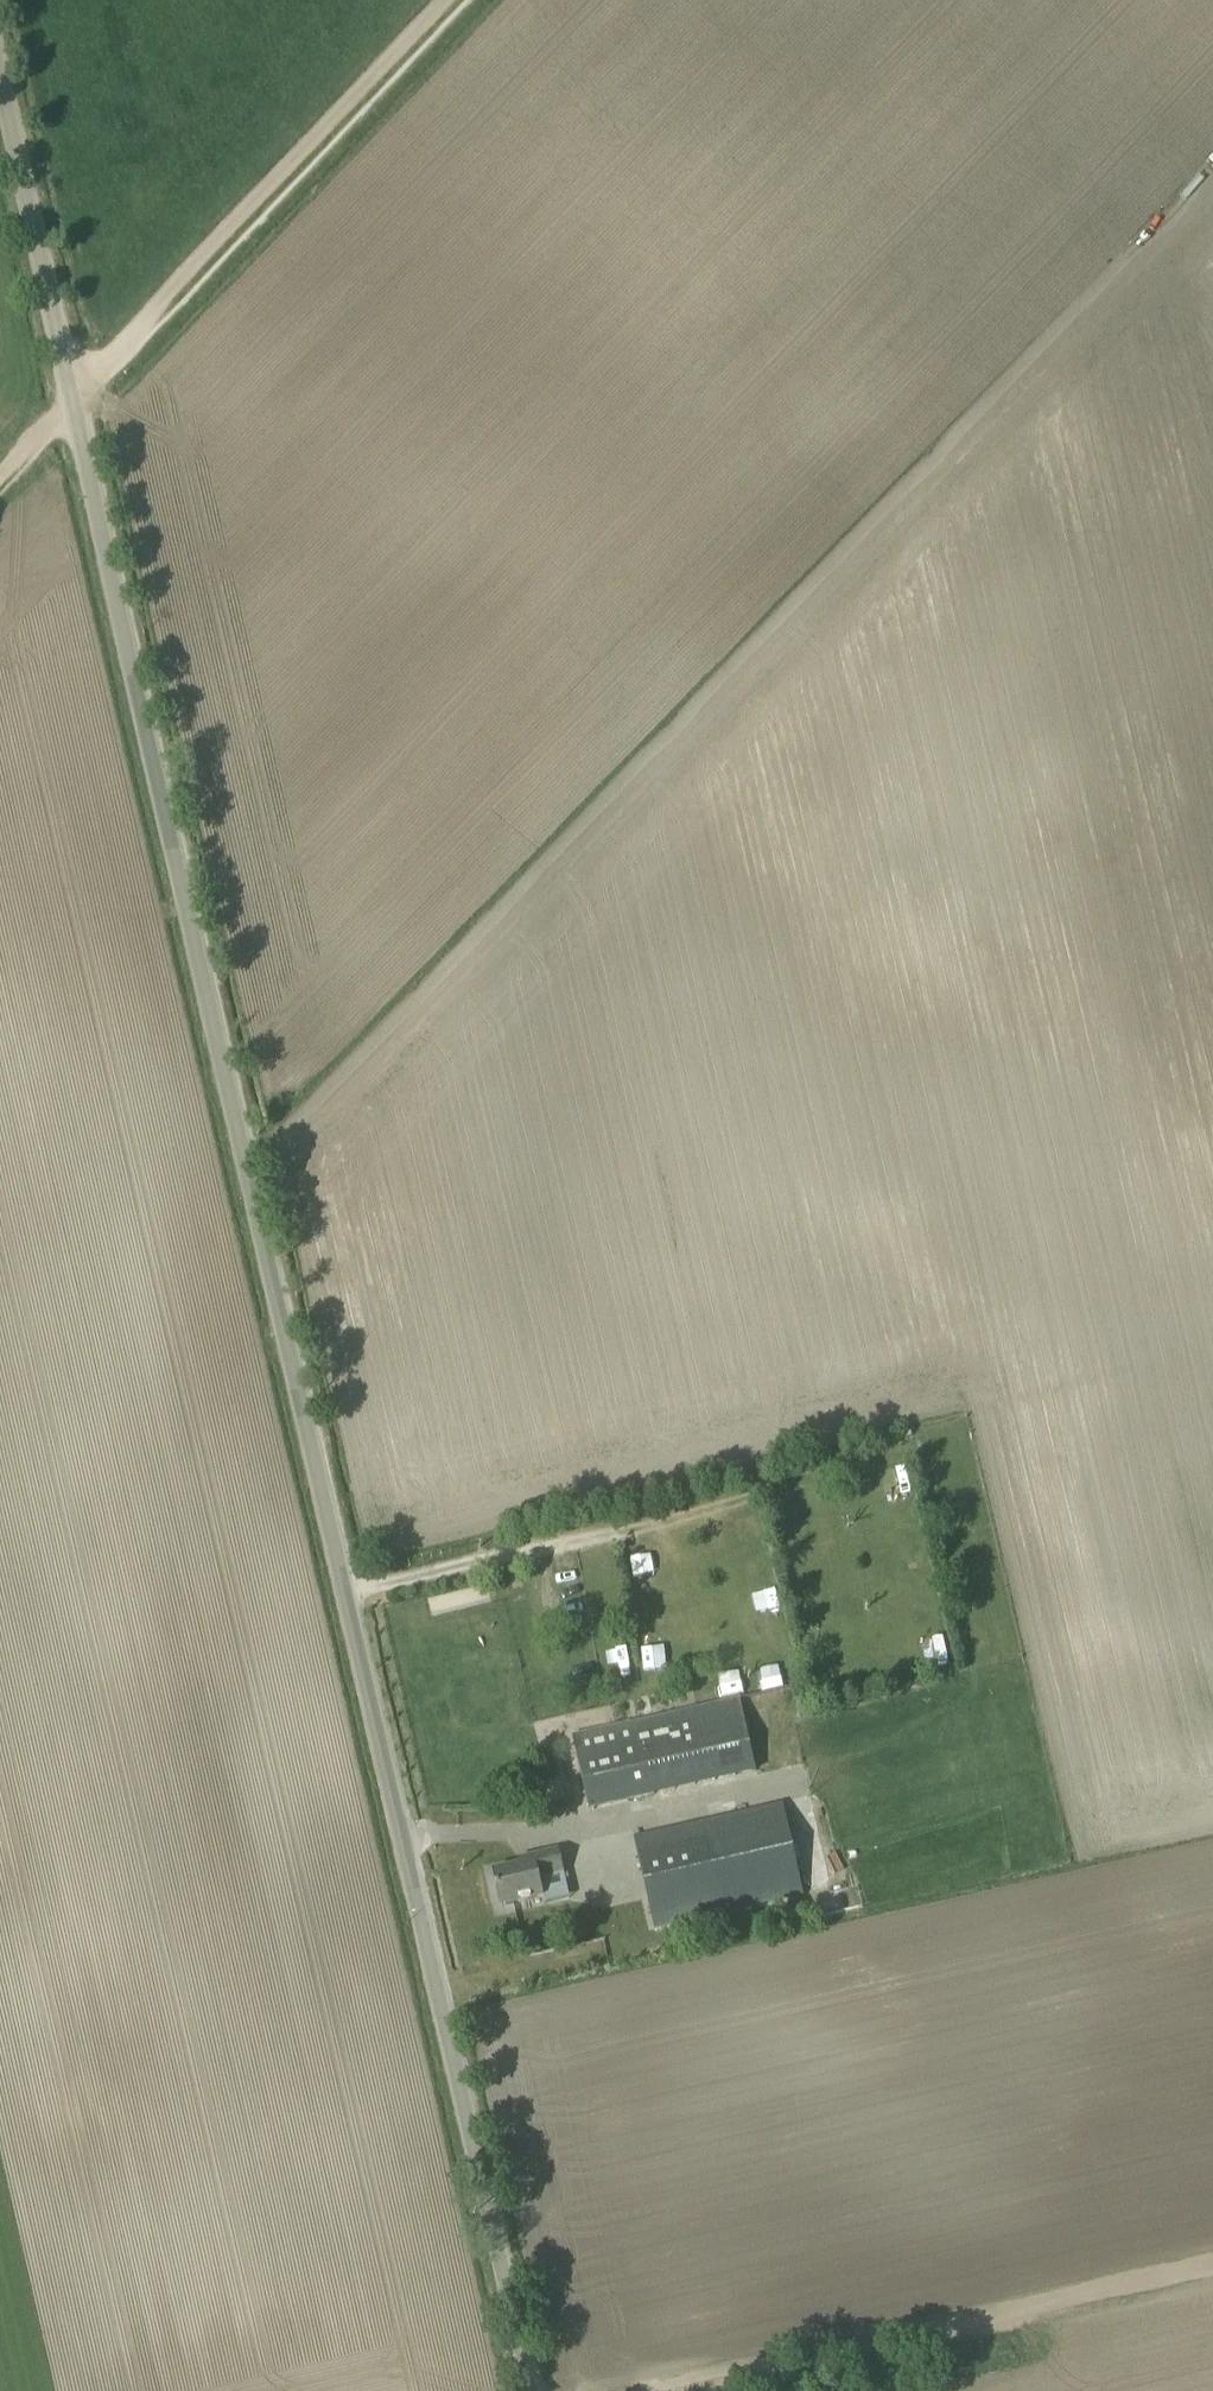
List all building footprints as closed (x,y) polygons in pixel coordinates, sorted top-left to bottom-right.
[(572,1737),(589,1809),(756,1771),(740,1699),(572,1737)] [(597,1847),(618,1937),(804,1895),(784,1804),(597,1847)] [(492,1872),(500,1907),(544,1897),(541,1877),(564,1872),(559,1850),(528,1857),(530,1864),(492,1872)]
